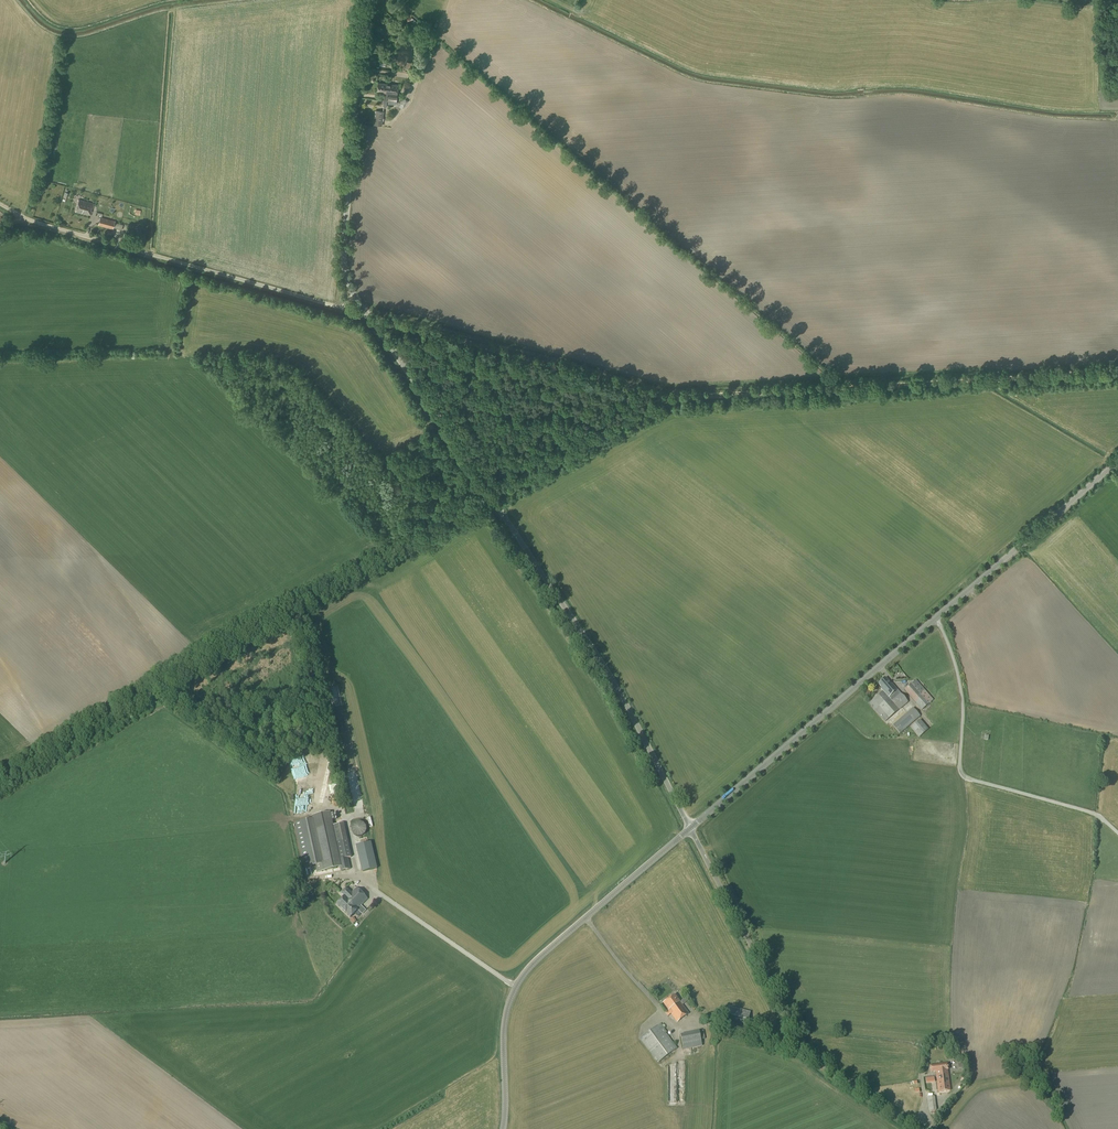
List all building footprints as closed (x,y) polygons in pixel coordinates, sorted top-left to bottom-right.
[(406,23),(407,21),(412,16),(405,10),(399,17),(406,23)] [(419,28),(421,25),(412,18),(410,20),(419,28)] [(430,38),(432,35),(424,28),(421,31),(430,38)] [(397,100),(398,94),(397,94),(398,85),(379,83),(378,92),(389,93),(389,99),(397,100)] [(382,126),(384,111),(375,110),(373,125),(382,126)] [(79,200),(76,212),(82,213),(91,216),(92,211),(91,211),(92,208),(93,208),(94,204),(85,201),(79,200)] [(113,230),(115,221),(100,217),(98,226),(113,230)] [(891,684),(885,678),(878,684),(881,687),(880,688),(883,691),(869,703),(885,722),(899,710),(900,710),(908,702),(900,693),(898,690),(892,684),(891,684)] [(922,710),(933,700),(916,680),(904,690),(922,710)] [(900,734),(920,716),(913,708),(892,725),(900,734)] [(919,738),(929,729),(920,720),(911,728),(919,738)] [(312,801),(297,801),(297,810),(312,810),(312,801)] [(333,826),(330,812),(314,816),(314,818),(295,822),(305,868),(316,865),(317,873),(328,870),(340,868),(341,871),(350,869),(348,858),(352,857),(348,840),(344,823),(333,826)] [(370,843),(356,846),(362,872),(376,869),(370,843)] [(341,893),(344,897),(337,904),(350,918),(358,910),(362,914),(366,911),(366,910),(361,906),(368,899),(357,887),(351,892),(346,887),(341,893)] [(290,909),(293,899),(286,898),(284,907),(290,909)] [(680,1001),(675,995),(663,1004),(668,1010),(665,1012),(668,1017),(671,1015),(677,1023),(689,1014),(682,1005),(687,1001),(686,1000),(685,998),(680,1001)] [(747,1025),(750,1012),(729,1006),(726,1019),(747,1025)] [(658,1063),(677,1049),(666,1033),(667,1032),(660,1023),(640,1039),(658,1063)] [(708,1037),(706,1030),(699,1031),(681,1034),(684,1050),(702,1046),(701,1040),(705,1039),(705,1038),(708,1037)] [(626,1050),(638,1043),(635,1038),(623,1045),(626,1050)] [(950,1090),(948,1070),(947,1065),(930,1067),(931,1072),(936,1071),(939,1092),(950,1090)] [(928,1102),(928,1107),(929,1112),(937,1111),(936,1106),(935,1101),(935,1096),(927,1097),(928,1102)]
